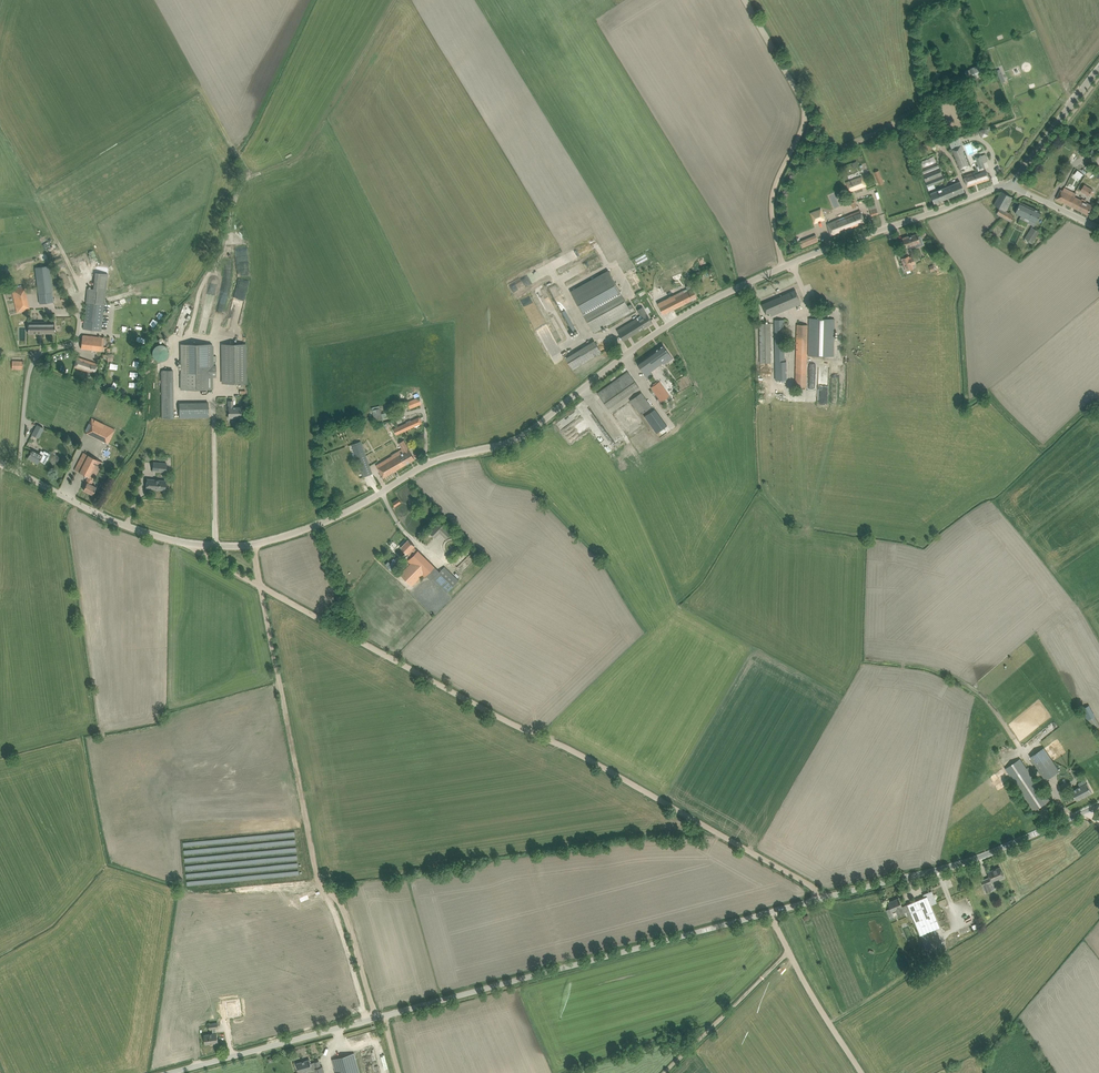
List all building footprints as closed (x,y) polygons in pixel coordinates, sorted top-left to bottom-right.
[(974,78),(983,75),(979,64),(970,68),(970,69),(965,71),(968,80),(974,78)] [(905,124),(907,128),(922,121),(921,117),(905,124)] [(987,128),(980,131),(983,137),(989,135),(987,128)] [(817,129),(812,135),(814,138),(815,137),(816,139),(822,134),(817,129)] [(924,151),(932,149),(929,142),(922,145),(924,151)] [(964,151),(962,145),(952,149),(961,169),(968,166),(962,151),(964,151)] [(963,176),(967,186),(989,179),(986,169),(984,169),(983,167),(985,167),(981,154),(975,156),(979,166),(977,167),(977,166),(978,171),(963,176)] [(937,161),(920,168),(923,176),(927,187),(934,184),(944,180),(940,170),(937,161)] [(879,185),(884,183),(879,170),(874,172),(879,185)] [(1078,170),(1074,175),(1079,179),(1083,174),(1078,170)] [(849,191),(866,186),(863,176),(846,182),(849,191)] [(930,193),(932,198),(934,203),(964,191),(960,181),(930,193)] [(1085,184),(1080,191),(1089,196),(1093,189),(1085,184)] [(1061,190),(1056,199),(1064,203),(1068,193),(1071,195),(1073,192),(1064,187),(1063,191),(1061,190)] [(994,205),(998,207),(1000,208),(996,213),(1011,222),(1014,217),(1011,214),(1006,211),(1014,198),(1001,191),(994,205)] [(1068,193),(1064,203),(1088,215),(1091,210),(1093,206),(1075,197),(1076,194),(1073,192),(1071,195),(1068,193)] [(1020,202),(1017,207),(1015,212),(1030,220),(1029,223),(1034,226),(1041,212),(1020,202)] [(820,208),(810,212),(814,223),(824,219),(820,208)] [(861,211),(827,225),(831,235),(839,232),(865,222),(861,211)] [(1032,243),(1039,232),(1032,227),(1024,238),(1032,243)] [(902,238),(904,243),(906,248),(915,245),(916,247),(924,245),(921,237),(918,237),(917,234),(909,237),(908,236),(902,238)] [(626,250),(615,256),(616,259),(619,265),(629,259),(628,256),(629,256),(626,250)] [(908,256),(902,259),(906,271),(913,268),(912,265),(915,263),(913,257),(909,258),(908,256)] [(39,303),(54,301),(49,265),(35,267),(39,303)] [(608,270),(570,291),(583,314),(593,333),(623,315),(625,318),(636,311),(632,304),(629,305),(628,306),(621,293),(608,270)] [(700,271),(687,276),(689,282),(702,277),(700,271)] [(83,329),(101,331),(107,274),(95,273),(93,289),(87,288),(83,329)] [(657,303),(661,309),(663,314),(697,297),(692,288),(690,284),(682,288),(685,292),(675,297),(674,295),(657,303)] [(30,310),(25,287),(11,289),(16,313),(30,310)] [(817,296),(830,300),(832,293),(819,289),(817,296)] [(796,290),(762,304),(764,309),(766,314),(781,307),(794,302),(795,306),(801,303),(799,299),(800,299),(796,290)] [(624,326),(617,330),(623,341),(652,323),(643,307),(637,310),(642,318),(626,328),(624,326)] [(565,309),(562,311),(573,331),(576,329),(565,309)] [(60,315),(60,319),(55,319),(55,332),(66,332),(66,315),(60,315)] [(809,318),(808,355),(834,356),(834,319),(809,318)] [(776,380),(787,379),(786,361),(785,361),(784,320),(775,320),(776,380)] [(47,321),(28,321),(28,333),(55,333),(55,322),(47,323),(47,321)] [(760,323),(760,363),(770,363),(770,323),(760,323)] [(806,387),(808,325),(797,324),(796,387),(806,387)] [(102,337),(88,335),(82,335),(81,348),(101,350),(102,337)] [(566,358),(570,365),(573,369),(601,352),(594,341),(566,358)] [(181,343),(181,389),(213,389),(213,376),(216,376),(216,366),(213,366),(213,343),(181,343)] [(221,343),(222,383),(247,383),(247,343),(221,343)] [(154,344),(152,359),(166,361),(168,346),(154,344)] [(637,364),(640,368),(645,375),(648,379),(653,376),(650,372),(663,363),(660,359),(663,357),(667,362),(673,358),(663,345),(637,364)] [(77,357),(74,367),(95,373),(98,364),(77,357)] [(12,368),(17,369),(23,369),(23,361),(12,361),(12,368)] [(173,370),(161,371),(161,377),(161,381),(162,418),(174,417),(173,376),(173,370)] [(597,393),(601,398),(608,409),(639,387),(628,371),(597,393)] [(660,381),(657,383),(656,382),(653,384),(654,385),(651,387),(661,402),(670,396),(660,381)] [(641,415),(651,407),(641,392),(630,400),(641,415)] [(419,397),(407,402),(410,409),(422,404),(419,397)] [(233,407),(233,401),(228,401),(228,407),(228,418),(241,417),(240,407),(233,407)] [(179,403),(179,408),(179,417),(208,417),(208,402),(179,403)] [(380,408),(372,410),(374,418),(375,424),(384,422),(383,418),(387,417),(386,413),(381,414),(380,408)] [(655,409),(644,416),(657,433),(667,426),(655,409)] [(407,423),(397,428),(399,433),(422,423),(422,422),(421,419),(420,419),(419,417),(414,420),(411,421),(411,420),(406,422),(407,423)] [(104,426),(94,421),(89,431),(105,439),(103,441),(108,444),(115,430),(104,425),(104,426)] [(37,424),(32,434),(38,438),(43,428),(37,424)] [(596,424),(591,427),(595,433),(600,430),(596,424)] [(392,456),(376,465),(380,473),(383,477),(406,464),(415,459),(404,440),(399,443),(402,448),(404,452),(400,455),(399,453),(393,457),(392,456)] [(352,444),(361,472),(363,477),(372,474),(361,441),(352,444)] [(32,449),(28,458),(33,461),(38,464),(39,461),(45,463),(47,460),(50,454),(44,451),(44,452),(41,451),(40,453),(32,449)] [(84,452),(77,465),(75,469),(88,476),(86,480),(88,481),(83,490),(92,494),(96,487),(91,484),(103,462),(84,452)] [(166,472),(166,463),(153,462),(152,470),(166,472)] [(147,479),(146,488),(165,490),(166,480),(147,479)] [(430,533),(434,536),(435,537),(440,533),(446,539),(451,534),(440,523),(430,533)] [(408,540),(401,547),(405,551),(407,553),(411,557),(418,550),(414,546),(415,546),(408,540)] [(411,563),(400,574),(412,586),(423,575),(425,577),(426,576),(431,581),(433,579),(447,593),(459,581),(445,567),(440,572),(434,567),(435,566),(418,550),(411,557),(408,561),(411,563)] [(400,557),(391,567),(394,570),(404,561),(400,557)] [(1092,729),(1098,726),(1098,723),(1089,705),(1082,710),(1092,729)] [(1044,748),(1030,757),(1046,780),(1059,771),(1044,748)] [(1006,768),(1012,778),(1034,811),(1048,801),(1026,768),(1020,759),(1006,768)] [(1088,783),(1092,790),(1093,792),(1098,789),(1098,778),(1095,770),(1091,772),(1095,779),(1088,783)] [(1072,791),(1074,795),(1077,800),(1093,792),(1092,790),(1088,783),(1072,791)] [(987,884),(983,886),(985,892),(994,889),(991,882),(1003,877),(1000,867),(999,867),(999,868),(995,869),(987,872),(989,877),(985,879),(987,884)] [(924,897),(907,904),(910,910),(906,912),(909,919),(913,918),(926,949),(933,946),(927,932),(940,927),(931,905),(937,902),(932,891),(923,894),(924,897)] [(887,903),(889,908),(891,912),(896,910),(898,916),(904,913),(901,907),(902,907),(898,898),(887,903)] [(179,932),(179,942),(188,942),(188,931),(179,932)] [(237,1001),(226,1002),(228,1018),(239,1016),(237,1001)] [(213,1033),(204,1035),(206,1044),(218,1042),(217,1033),(216,1028),(219,1028),(218,1023),(209,1024),(210,1029),(212,1029),(213,1033)] [(334,1065),(336,1072),(360,1072),(356,1059),(354,1053),(332,1060),(334,1065)] [(316,1072),(325,1072),(324,1072),(323,1066),(321,1067),(319,1061),(315,1062),(310,1063),(309,1060),(297,1063),(297,1064),(296,1065),(297,1067),(298,1067),(299,1072),(306,1070),(306,1071),(315,1069),(316,1072)]
